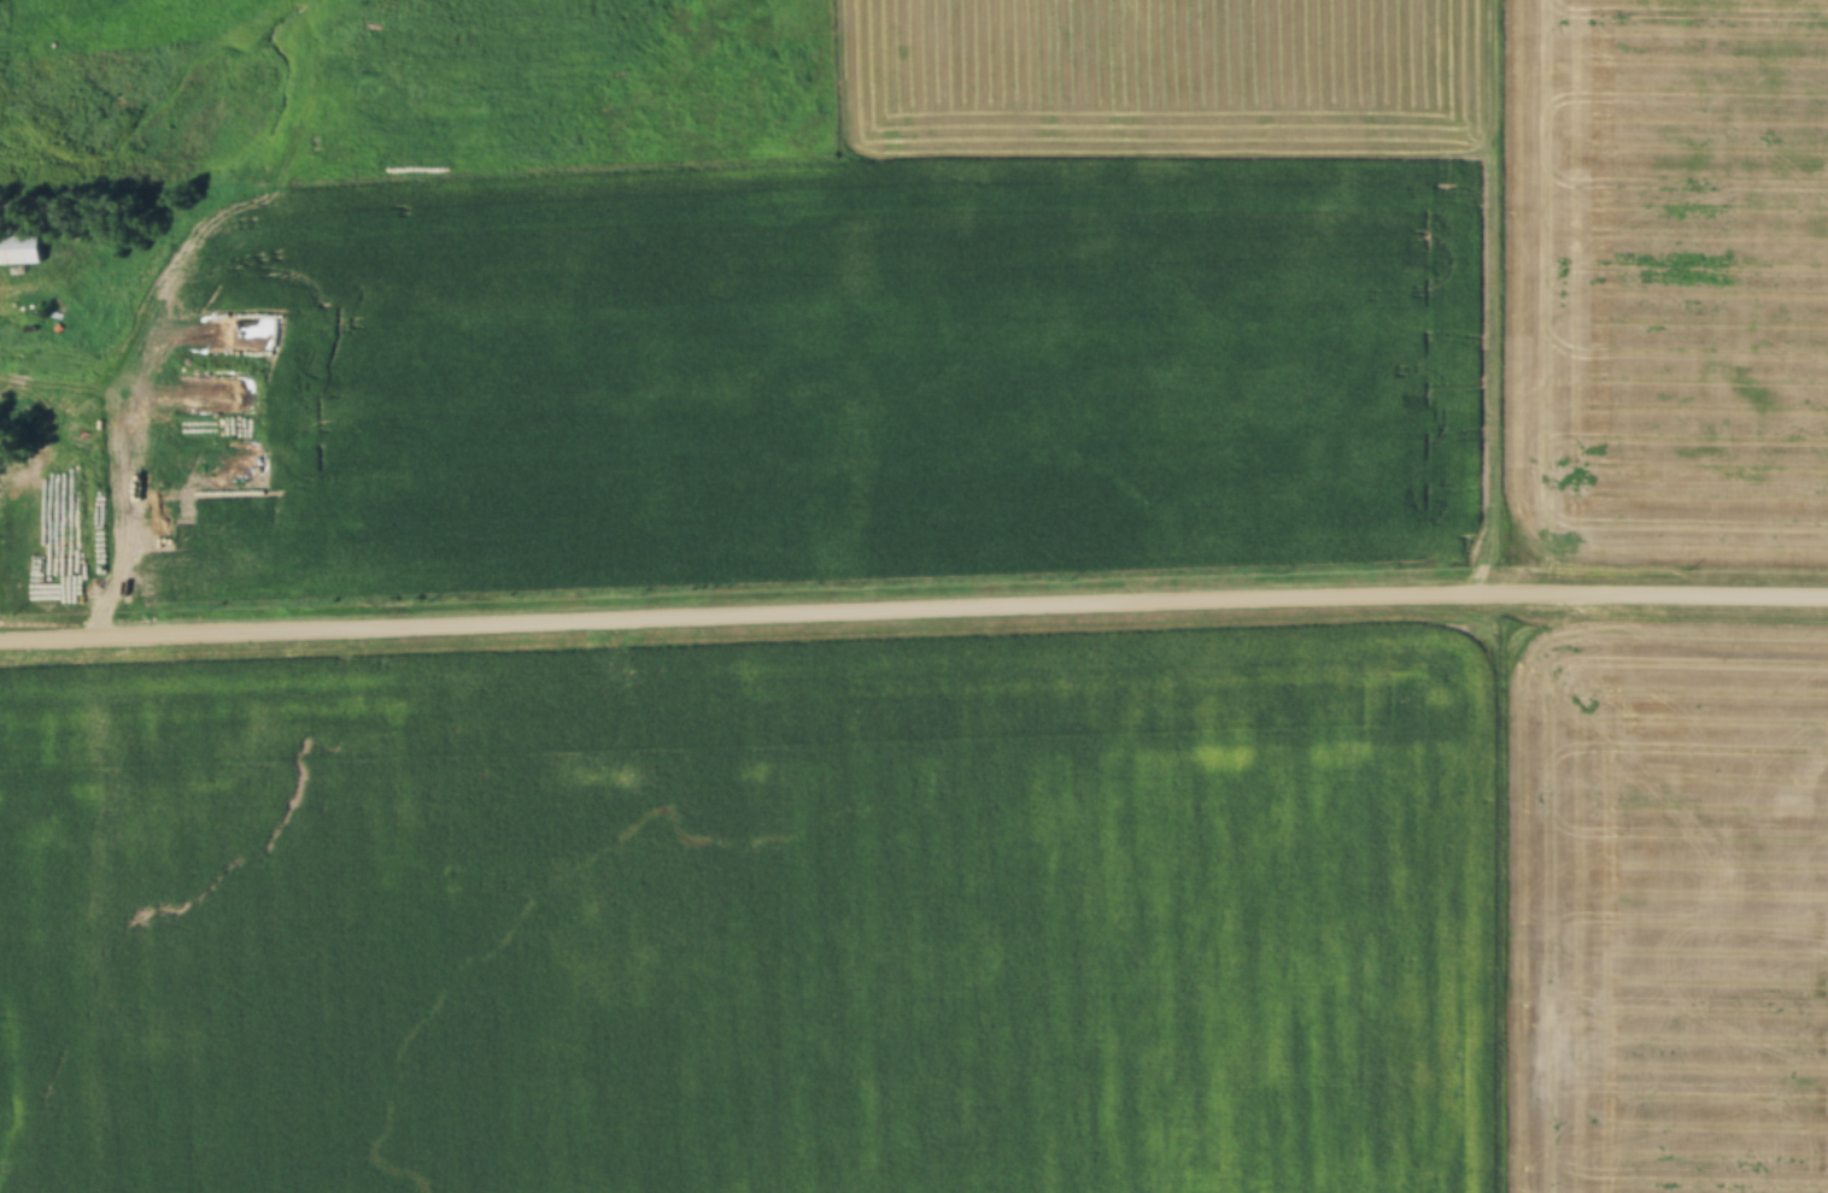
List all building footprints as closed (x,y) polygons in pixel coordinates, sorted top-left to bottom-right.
[(41,237),(0,238),(0,267),(41,265),(41,237)]
